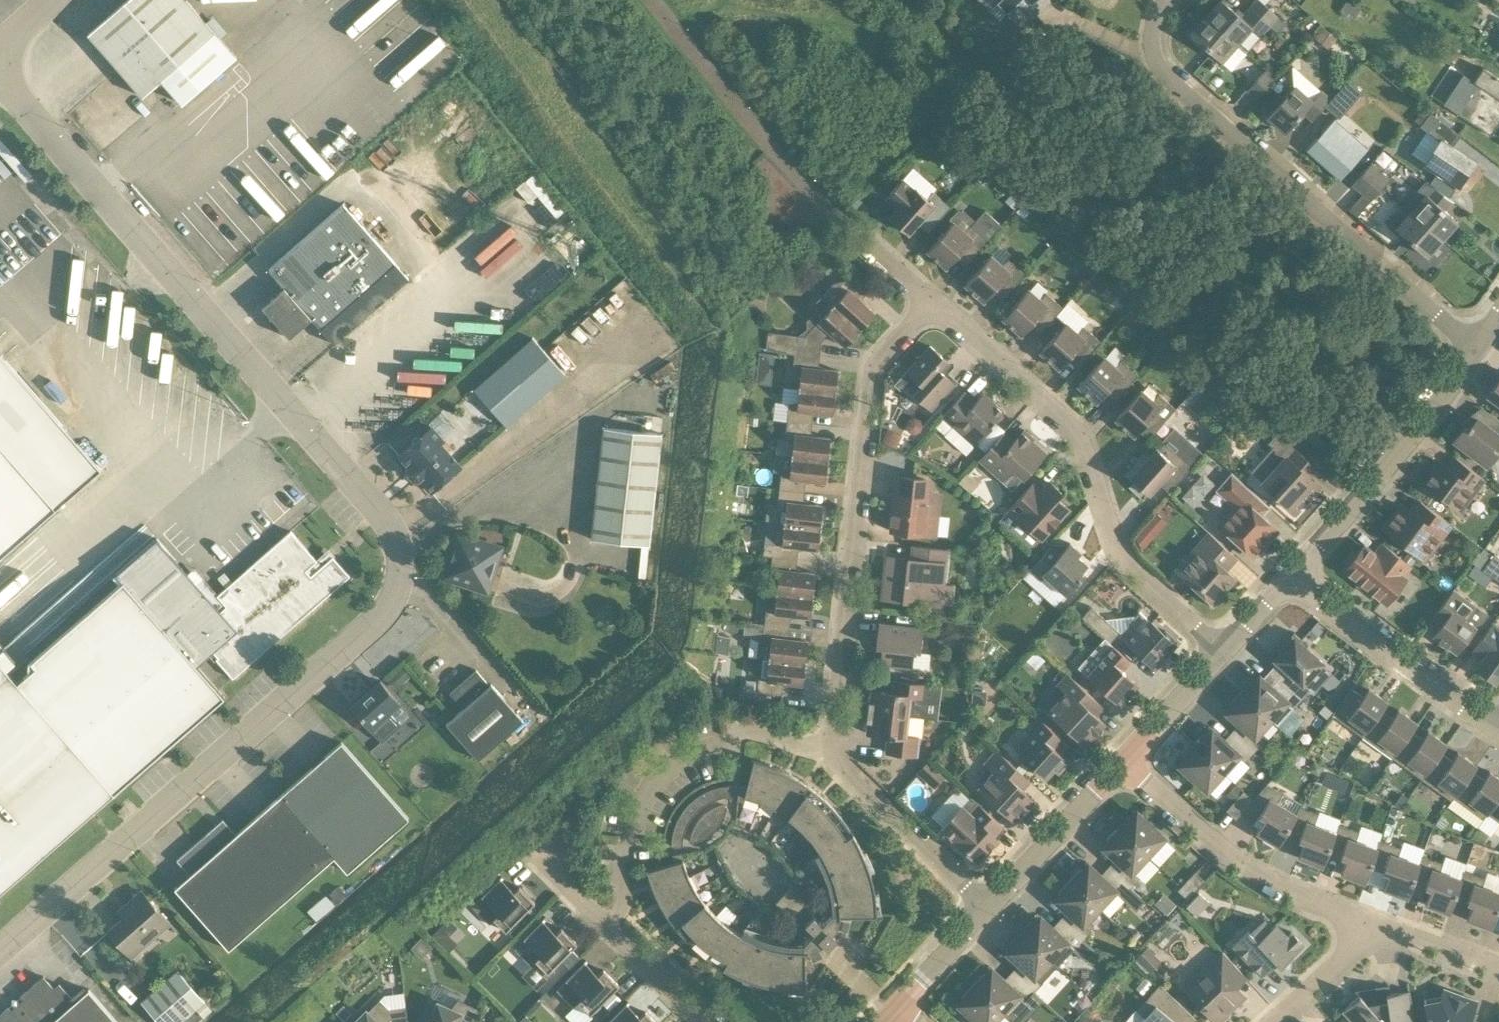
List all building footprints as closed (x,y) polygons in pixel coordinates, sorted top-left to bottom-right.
[(143,97),(162,81),(182,105),(236,58),(215,34),(185,0),(128,0),(88,35),(143,97)] [(448,43),(410,0),(337,0),(365,32),(357,39),(387,75),(393,70),(403,81),(448,43)] [(987,11),(996,3),(1017,23),(1021,28),(1049,1),(1048,0),(977,0),(987,11)] [(1221,0),(1205,18),(1236,45),(1245,53),(1269,27),(1248,8),(1248,9),(1240,17),(1221,0)] [(1248,8),(1269,27),(1277,17),(1263,5),(1258,0),(1255,0),(1248,8)] [(1339,12),(1351,20),(1360,7),(1349,0),(1347,0),(1339,12)] [(1277,17),(1269,27),(1276,33),(1284,24),(1282,21),(1277,17)] [(1205,18),(1190,35),(1220,62),(1236,45),(1205,18)] [(1322,30),(1315,40),(1328,49),(1335,39),(1322,30)] [(1281,48),(1281,56),(1287,62),(1295,53),(1285,44),(1281,48)] [(1457,114),(1490,136),(1498,123),(1498,80),(1482,69),(1472,83),(1476,86),(1457,114)] [(1265,70),(1248,90),(1258,99),(1275,79),(1265,70)] [(1331,100),(1326,105),(1339,116),(1359,92),(1348,82),(1347,81),(1331,100)] [(1293,87),(1266,117),(1285,133),(1302,114),(1311,122),(1325,106),(1331,100),(1321,91),(1320,93),(1312,101),(1294,85),(1293,87)] [(1425,131),(1410,153),(1426,164),(1458,186),(1475,161),(1452,146),(1460,137),(1449,128),(1437,119),(1430,113),(1430,114),(1421,126),(1420,127),(1425,131)] [(332,117),(313,134),(337,160),(356,143),(332,117)] [(1335,119),(1306,151),(1340,181),(1368,148),(1352,134),(1348,139),(1339,131),(1343,126),(1335,119)] [(289,138),(290,138),(279,148),(317,187),(336,169),(298,129),(289,138)] [(1369,163),(1350,184),(1352,186),(1362,194),(1380,172),(1369,163)] [(1380,172),(1362,194),(1371,202),(1385,186),(1389,182),(1390,181),(1380,172)] [(237,181),(205,212),(241,249),(273,219),(237,181)] [(914,191),(902,181),(886,199),(898,209),(890,219),(908,235),(918,225),(928,233),(950,208),(933,193),(927,200),(915,190),(914,191)] [(1415,191),(1403,205),(1411,212),(1441,239),(1456,222),(1445,212),(1454,202),(1434,187),(1430,192),(1427,196),(1426,195),(1424,198),(1415,191)] [(1021,202),(1013,195),(1007,202),(1015,209),(1021,202)] [(343,205),(269,270),(284,288),(312,320),(321,330),(396,265),(343,205)] [(1030,212),(1022,205),(1016,211),(1024,218),(1030,212)] [(976,221),(964,211),(957,211),(949,220),(953,223),(927,252),(946,269),(955,259),(965,267),(988,242),(1002,226),(985,211),(976,221)] [(1411,212),(1395,230),(1426,257),(1441,239),(1411,212)] [(1002,267),(991,257),(965,286),(984,303),(993,292),(1003,301),(1025,276),(1008,260),(1002,267)] [(396,265),(321,330),(334,345),(409,280),(396,265)] [(867,291),(849,276),(840,286),(843,290),(830,305),(860,331),(863,327),(874,314),(859,300),(867,291)] [(284,288),(262,308),(289,339),(312,320),(284,288)] [(1039,301),(1028,291),(1002,320),(1021,336),(1031,326),(1040,334),(1063,309),(1046,294),(1039,301)] [(856,335),(860,331),(830,305),(822,297),(820,297),(815,303),(815,310),(816,311),(807,321),(807,329),(798,336),(768,332),(766,351),(794,354),(794,355),(819,358),(821,342),(829,334),(844,348),(856,335)] [(1077,334),(1066,324),(1040,353),(1059,370),(1068,359),(1078,368),(1100,343),(1083,328),(1077,334)] [(506,427),(565,376),(533,339),(474,391),(506,427)] [(930,412),(955,385),(940,372),(948,363),(930,347),(906,373),(915,382),(907,390),(930,412)] [(819,358),(794,355),(792,374),(793,374),(800,377),(799,384),(798,390),(835,394),(836,388),(835,388),(837,371),(816,369),(817,358),(819,358)] [(100,471),(0,356),(0,558),(100,471)] [(1115,368),(1103,358),(1077,387),(1096,404),(1106,393),(1115,402),(1138,377),(1121,361),(1115,368)] [(1191,359),(1181,369),(1196,384),(1206,372),(1191,359)] [(1487,397),(1498,407),(1498,381),(1487,397)] [(835,399),(835,394),(798,390),(798,395),(797,402),(790,404),(789,404),(787,422),(810,425),(811,413),(832,416),(834,399),(835,399)] [(1152,402),(1141,392),(1115,421),(1134,437),(1143,427),(1153,435),(1184,400),(1178,394),(1168,404),(1158,395),(1152,402)] [(975,403),(963,393),(942,417),(952,427),(945,436),(967,455),(995,423),(995,422),(1003,413),(983,394),(975,403)] [(1238,418),(1248,426),(1257,417),(1247,408),(1238,418)] [(1489,414),(1482,423),(1476,419),(1471,427),(1469,426),(1467,428),(1465,426),(1453,442),(1487,468),(1498,452),(1498,422),(1489,414)] [(1320,448),(1330,435),(1306,416),(1296,429),(1320,448)] [(809,437),(810,425),(787,422),(785,439),(778,438),(775,455),(791,457),(828,461),(828,456),(830,439),(809,437)] [(452,450),(432,427),(419,438),(415,438),(411,441),(411,446),(399,456),(410,469),(409,470),(408,474),(414,480),(418,480),(419,479),(431,493),(461,467),(449,453),(452,450)] [(1205,453),(1177,427),(1157,450),(1156,450),(1130,479),(1149,496),(1159,485),(1168,493),(1205,453)] [(591,540),(648,546),(660,434),(603,428),(591,540)] [(896,448),(902,436),(887,429),(881,441),(896,448)] [(1046,454),(1031,441),(1033,439),(1024,431),(1013,444),(1003,435),(979,461),(1001,481),(1012,469),(1023,479),(1046,454)] [(1272,448),(1263,458),(1276,469),(1262,484),(1294,513),(1318,487),(1309,479),(1317,469),(1277,433),(1268,444),(1272,448)] [(827,467),(828,461),(791,457),(775,455),(773,472),(781,473),(779,490),(802,493),(804,481),(825,484),(827,467)] [(1483,480),(1455,458),(1447,469),(1437,462),(1430,471),(1433,473),(1424,485),(1459,512),(1483,480)] [(1253,558),(1278,532),(1262,518),(1270,509),(1231,473),(1215,492),(1234,509),(1218,526),(1253,558)] [(1204,475),(1185,493),(1193,501),(1212,484),(1204,475)] [(935,537),(937,518),(940,492),(928,491),(929,483),(924,482),(925,480),(897,477),(891,532),(935,537)] [(1061,494),(1049,483),(1041,492),(1032,484),(999,521),(1032,550),(1068,510),(1056,499),(1061,494)] [(748,486),(737,486),(736,495),(747,496),(748,486)] [(779,490),(777,507),(776,523),(775,524),(820,529),(821,523),(822,506),(801,504),(802,493),(779,490)] [(1449,524),(1420,503),(1412,514),(1402,507),(1384,530),(1422,560),(1449,524)] [(950,535),(951,515),(942,514),(941,534),(950,535)] [(820,534),(820,529),(775,524),(776,523),(773,522),(770,542),(773,543),(772,557),(795,560),(796,549),(817,551),(819,534),(820,534)] [(967,543),(975,549),(976,550),(985,538),(975,529),(965,541),(967,543)] [(1144,529),(1134,539),(1144,550),(1154,539),(1144,529)] [(210,654),(232,679),(349,577),(332,557),(329,560),(324,554),(316,561),(290,532),(211,601),(237,631),(210,654)] [(1212,604),(1235,579),(1222,568),(1233,556),(1209,534),(1175,571),(1212,604)] [(115,575),(196,666),(210,654),(237,631),(211,601),(157,539),(115,575)] [(487,593),(492,576),(488,575),(496,551),(459,539),(447,576),(472,584),(471,587),(487,593)] [(744,540),(736,542),(739,553),(747,551),(744,540)] [(1077,557),(1080,554),(1069,544),(1061,554),(1052,546),(1029,571),(1040,581),(1045,577),(1046,578),(1042,582),(1059,598),(1063,593),(1066,596),(1084,576),(1081,573),(1087,566),(1077,557)] [(1373,555),(1364,548),(1345,572),(1383,601),(1410,567),(1382,545),(1373,555)] [(943,586),(947,551),(911,546),(910,560),(886,558),(883,583),(886,583),(884,600),(951,607),(953,587),(943,586)] [(1474,566),(1482,571),(1492,557),(1483,550),(1472,564),(1474,566)] [(1414,560),(1407,554),(1403,560),(1410,566),(1414,560)] [(1494,554),(1492,557),(1482,571),(1498,583),(1498,558),(1494,554)] [(794,572),(795,560),(772,557),(770,576),(771,576),(778,580),(777,587),(776,587),(776,592),(813,596),(813,591),(815,574),(794,572)] [(1474,566),(1467,575),(1475,581),(1482,571),(1474,566)] [(17,683),(114,794),(224,698),(122,582),(30,663),(34,668),(17,683)] [(649,598),(652,587),(640,585),(638,596),(649,598)] [(1455,653),(1474,628),(1484,615),(1452,591),(1432,618),(1442,625),(1433,637),(1455,653)] [(812,602),(813,596),(776,592),(775,598),(776,598),(775,605),(768,607),(766,606),(764,624),(764,625),(787,628),(789,616),(810,619),(812,602)] [(990,606),(991,596),(983,596),(983,606),(990,606)] [(1081,618),(1104,639),(1109,644),(1119,633),(1091,608),(1081,618)] [(734,611),(726,610),(725,619),(734,620),(734,611)] [(1078,618),(1071,611),(1064,619),(1068,623),(1074,623),(1078,618)] [(1154,668),(1175,645),(1148,621),(1139,612),(1128,623),(1131,626),(1120,638),(1154,668)] [(737,630),(739,625),(729,621),(725,631),(730,633),(737,630)] [(768,660),(805,664),(806,658),(805,658),(807,642),(786,639),(787,628),(764,625),(764,624),(744,622),(743,635),(759,641),(757,657),(768,660)] [(920,653),(923,628),(878,623),(876,648),(882,649),(880,666),(912,669),(914,653),(920,653)] [(976,636),(977,624),(965,623),(964,635),(976,636)] [(1498,678),(1498,630),(1492,625),(1472,651),(1483,659),(1476,668),(1495,683),(1498,678)] [(1314,627),(1307,634),(1314,640),(1321,632),(1314,627)] [(1282,683),(1301,700),(1309,690),(1303,684),(1321,664),(1299,644),(1302,641),(1293,633),(1276,652),(1280,655),(1275,660),(1290,674),(1282,683)] [(1129,662),(1109,644),(1104,639),(1096,648),(1106,658),(1088,678),(1119,707),(1124,702),(1130,701),(1130,696),(1138,686),(1122,671),(1129,662)] [(1032,674),(1045,660),(1035,651),(1022,665),(1032,674)] [(768,660),(757,657),(751,657),(749,673),(759,674),(757,693),(780,695),(781,684),(802,686),(804,669),(805,664),(768,660)] [(17,683),(0,664),(0,894),(114,794),(17,683)] [(395,690),(411,676),(402,666),(386,680),(395,690)] [(1103,708),(1068,676),(1061,670),(1059,673),(1064,678),(1057,686),(1066,694),(1049,713),(1084,745),(1103,725),(1094,717),(1103,708)] [(476,671),(449,694),(462,709),(489,686),(476,671)] [(1301,700),(1282,683),(1274,692),(1259,678),(1254,684),(1250,681),(1240,693),(1270,720),(1271,720),(1277,726),(1301,700)] [(868,713),(908,717),(910,697),(924,699),(925,685),(893,681),(892,694),(871,692),(868,713)] [(381,742),(400,726),(388,713),(399,704),(380,682),(351,707),(381,742)] [(491,685),(489,686),(462,709),(445,724),(477,761),(523,721),(491,685)] [(722,687),(709,686),(709,698),(722,699),(722,687)] [(1350,689),(1337,708),(1335,710),(1331,716),(1362,738),(1381,711),(1387,703),(1368,689),(1362,698),(1350,689)] [(985,705),(986,691),(972,690),(971,704),(985,705)] [(1255,737),(1270,720),(1240,693),(1229,705),(1232,708),(1227,713),(1242,727),(1234,736),(1253,753),(1262,743),(1255,737)] [(1303,700),(1299,704),(1306,711),(1310,707),(1303,700)] [(1324,705),(1318,712),(1326,719),(1332,712),(1324,705)] [(1391,759),(1411,733),(1417,724),(1398,710),(1392,719),(1381,711),(1362,738),(1391,759)] [(906,737),(908,717),(868,713),(866,734),(887,736),(885,753),(917,757),(919,739),(906,737)] [(1057,775),(1068,763),(1054,750),(1062,741),(1042,722),(1023,743),(1027,747),(1019,756),(1045,780),(1053,771),(1057,775)] [(1253,753),(1234,736),(1226,745),(1211,731),(1206,737),(1203,733),(1192,745),(1222,773),(1237,756),(1244,763),(1253,753)] [(1421,781),(1440,754),(1446,745),(1427,732),(1421,740),(1411,733),(1391,759),(1421,781)] [(408,818),(341,742),(235,835),(222,820),(176,860),(189,876),(174,889),(228,950),(333,858),(347,873),(408,818)] [(1207,791),(1222,773),(1192,745),(1181,758),(1184,761),(1180,766),(1207,791)] [(1014,822),(1033,801),(1021,790),(1029,782),(1015,768),(997,752),(985,765),(994,773),(979,790),(1014,822)] [(1453,799),(1472,773),(1476,767),(1457,753),(1451,762),(1440,754),(1421,781),(1451,802),(1453,799)] [(771,808),(787,773),(785,772),(776,768),(766,764),(753,761),(746,787),(738,786),(737,801),(743,803),(745,798),(746,798),(744,805),(758,809),(760,802),(771,808)] [(1498,798),(1498,779),(1489,772),(1483,780),(1472,773),(1453,799),(1482,821),(1487,815),(1498,798)] [(792,821),(816,792),(811,788),(804,783),(795,777),(787,773),(771,808),(775,809),(788,818),(792,821)] [(1333,788),(1337,777),(1326,773),(1322,784),(1333,788)] [(1296,816),(1295,815),(1277,804),(1282,795),(1266,785),(1252,801),(1246,808),(1264,819),(1255,833),(1278,847),(1285,835),(1296,816)] [(682,847),(683,839),(684,832),(687,825),(691,818),(696,812),(702,807),(708,803),(715,800),(722,798),(730,797),(729,786),(720,787),(711,790),(703,793),(695,798),(688,805),(682,812),(677,820),(674,828),(672,837),(671,846),(682,847)] [(811,840),(841,817),(829,804),(816,792),(792,821),(800,828),(811,840)] [(1246,808),(1252,801),(1243,792),(1226,811),(1236,820),(1246,808)] [(987,833),(997,822),(971,798),(942,829),(977,861),(996,841),(987,833)] [(1487,815),(1498,824),(1498,798),(1487,815)] [(692,843),(699,841),(705,839),(710,835),(715,831),(719,826),(722,820),(725,814),(727,808),(723,805),(717,807),(711,810),(706,813),(701,817),(697,822),(694,828),(691,834),(690,840),(692,843)] [(1335,834),(1334,834),(1314,826),(1318,815),(1300,808),(1295,815),(1296,816),(1285,835),(1304,842),(1298,858),(1322,868),(1328,853),(1335,834)] [(1402,811),(1393,808),(1390,815),(1400,818),(1402,811)] [(1117,828),(1147,856),(1163,839),(1136,814),(1131,819),(1128,816),(1117,828)] [(825,863),(860,846),(851,831),(841,817),(811,840),(820,853),(825,863)] [(1448,822),(1440,817),(1435,824),(1442,829),(1448,822)] [(1377,850),(1376,850),(1356,842),(1359,833),(1338,825),(1334,834),(1335,834),(1328,853),(1346,859),(1340,875),(1365,884),(1371,868),(1377,850)] [(1147,856),(1117,828),(1106,840),(1109,843),(1104,849),(1119,862),(1111,871),(1130,889),(1139,879),(1131,872),(1147,856)] [(1419,865),(1418,865),(1398,857),(1401,849),(1379,842),(1376,850),(1377,850),(1371,868),(1388,874),(1382,890),(1407,899),(1413,883),(1419,865)] [(835,888),(872,879),(867,863),(860,846),(825,863),(828,868),(833,883),(835,888)] [(659,904),(693,887),(688,877),(683,862),(688,860),(686,854),(671,856),(673,863),(647,871),(647,873),(651,884),(654,893),(657,899),(659,904)] [(1461,880),(1460,880),(1440,873),(1442,865),(1421,857),(1418,865),(1419,865),(1413,883),(1430,889),(1424,905),(1449,914),(1455,899),(1461,880)] [(1130,889),(1111,871),(1103,880),(1088,866),(1083,872),(1079,868),(1068,880),(1098,908),(1114,892),(1121,898),(1130,889)] [(1482,888),(1484,880),(1463,872),(1460,880),(1461,880),(1455,899),(1472,905),(1466,920),(1491,929),(1497,914),(1498,907),(1498,894),(1482,888)] [(1187,900),(1204,882),(1195,873),(1177,891),(1187,900)] [(512,894),(508,891),(509,890),(501,881),(503,879),(501,877),(472,907),(489,924),(494,920),(506,932),(535,903),(519,887),(512,894)] [(839,916),(840,916),(876,915),(876,913),(875,898),(874,889),(873,884),(872,879),(835,888),(837,898),(838,914),(839,916)] [(1083,925),(1098,908),(1068,880),(1057,892),(1061,895),(1056,901),(1071,914),(1063,923),(1082,940),(1090,931),(1083,925)] [(346,895),(338,887),(330,894),(338,902),(346,895)] [(680,933),(709,909),(705,904),(696,891),(693,887),(659,904),(661,907),(670,920),(680,933)] [(839,916),(838,914),(832,915),(824,925),(806,910),(809,907),(790,888),(775,904),(794,922),(798,918),(813,934),(803,944),(803,951),(804,951),(804,952),(805,952),(809,951),(813,950),(817,948),(820,946),(823,943),(827,947),(835,938),(831,935),(834,932),(836,928),(838,924),(839,920),(839,916),(840,916),(839,916)] [(131,958),(169,924),(140,891),(117,911),(123,917),(107,931),(131,958)] [(1145,902),(1135,892),(1126,903),(1136,912),(1145,902)] [(1196,916),(1210,902),(1199,892),(1186,906),(1196,916)] [(318,921),(335,905),(327,895),(309,911),(318,921)] [(1175,905),(1163,895),(1155,904),(1166,914),(1175,905)] [(705,957),(728,927),(716,916),(709,909),(680,933),(692,946),(705,957)] [(450,918),(435,934),(452,949),(467,933),(450,918)] [(1082,940),(1063,923),(1055,932),(1040,918),(1035,924),(1031,920),(1020,932),(1050,961),(1057,967),(1073,950),(1085,962),(1095,952),(1082,940)] [(548,973),(577,944),(561,929),(554,936),(550,932),(552,931),(543,923),(545,921),(544,919),(514,949),(531,966),(536,961),(548,973)] [(1272,928),(1264,919),(1249,933),(1248,932),(1233,946),(1261,977),(1276,964),(1280,968),(1303,947),(1291,933),(1286,937),(1275,925),(1272,928)] [(736,975),(752,940),(741,935),(728,927),(705,957),(720,967),(736,975)] [(1035,977),(1050,961),(1020,932),(1009,944),(1012,948),(1008,953),(1022,967),(1014,976),(1033,993),(1042,984),(1035,977)] [(769,985),(776,948),(771,947),(756,942),(752,940),(736,975),(752,981),(769,985)] [(804,951),(803,951),(787,950),(776,948),(769,985),(779,987),(788,988),(803,989),(805,989),(804,952),(804,951)] [(1149,971),(1158,962),(1146,950),(1137,959),(1149,971)] [(561,961),(566,966),(574,957),(569,952),(561,961)] [(1227,1016),(1226,1015),(1244,998),(1235,989),(1246,979),(1222,953),(1184,988),(1216,1021),(1221,1021),(1227,1016)] [(596,977),(593,974),(594,973),(585,964),(587,962),(586,961),(556,991),(573,1008),(578,1003),(590,1015),(619,986),(603,970),(596,977)] [(195,1009),(204,1001),(177,970),(140,1002),(158,1021),(180,1021),(195,1009)] [(1014,976),(1006,985),(991,971),(986,976),(983,973),(972,985),(1002,1013),(1012,1021),(1025,1021),(1043,1002),(1033,993),(1014,976)] [(43,976),(0,1014),(0,1021),(51,1021),(74,1002),(59,984),(53,988),(43,976)] [(1002,1013),(972,985),(961,997),(964,1000),(959,1005),(977,1021),(993,1021),(1002,1013)] [(1198,1018),(1159,985),(1137,1012),(1144,1018),(1141,1021),(1194,1021),(1198,1018)] [(1378,1019),(1379,1021),(1413,1021),(1409,992),(1390,995),(1388,987),(1375,989),(1375,995),(1370,1000),(1372,1001),(1367,1005),(1366,1003),(1365,1003),(1359,996),(1341,1012),(1350,1021),(1375,1021),(1378,1019)] [(88,990),(74,1002),(51,1021),(116,1021),(88,990)] [(1476,1002),(1443,990),(1439,1001),(1424,1004),(1427,1021),(1473,1021),(1469,1021),(1476,1002)] [(602,1004),(609,1011),(621,1000),(613,992),(602,1004)] [(457,1000),(451,1009),(437,1003),(436,1005),(429,1002),(421,1020),(425,1021),(472,1021),(478,1010),(457,1000)] [(195,1009),(204,1018),(212,1011),(204,1001),(195,1009)] [(636,1017),(635,1016),(636,1015),(627,1006),(629,1004),(628,1002),(608,1021),(655,1021),(645,1012),(638,1019),(636,1017)] [(405,1007),(404,1007),(405,1011),(390,1014),(380,1004),(369,1014),(366,1011),(355,1021),(407,1021),(405,1007)] [(343,1006),(336,1013),(343,1021),(350,1013),(343,1006)]
